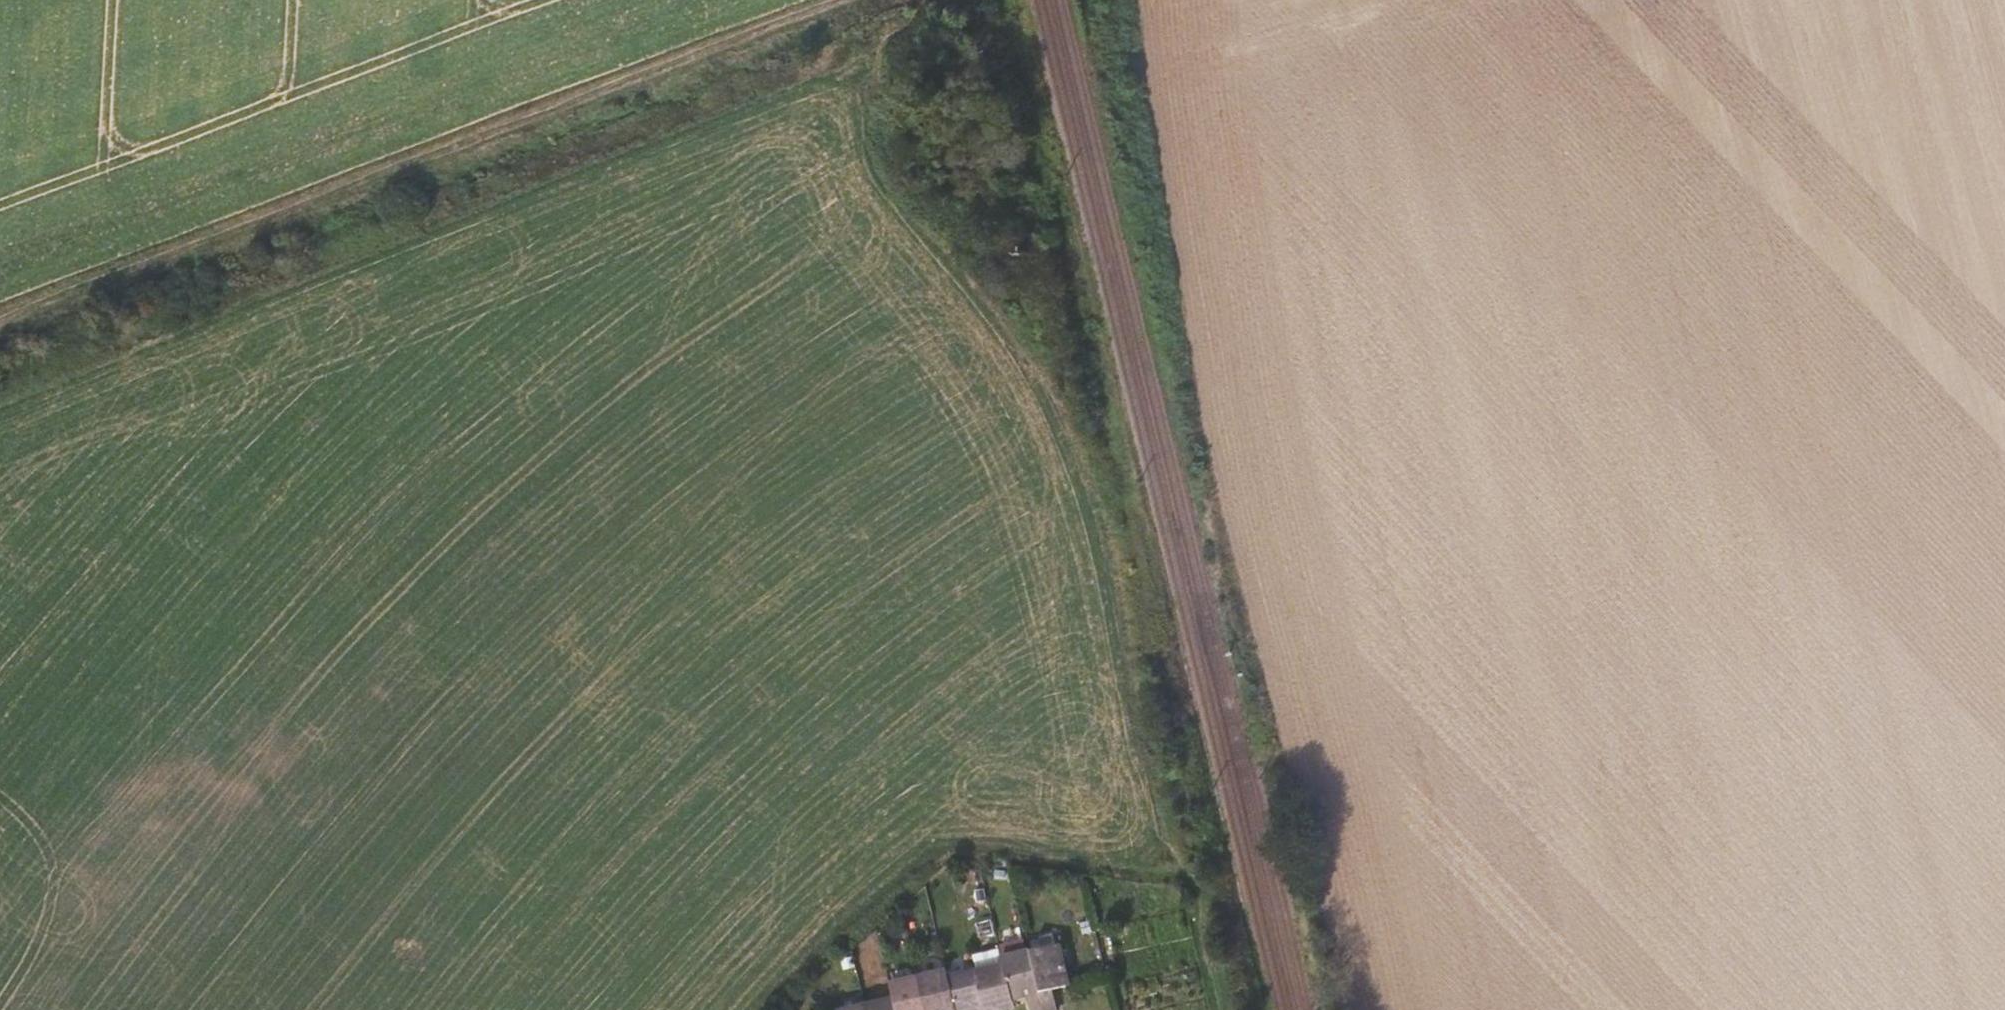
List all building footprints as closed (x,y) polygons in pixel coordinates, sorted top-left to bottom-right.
[(1028,954),(1042,1009),(1056,1009),(1051,991),(1068,988),(1058,946),(1028,954)] [(1012,1001),(1026,998),(1029,1009),(1042,1009),(1028,954),(1001,960),(1003,967),(1012,1001)] [(1003,967),(975,974),(984,1009),(1008,1009),(1013,1009),(1012,1001),(1003,967)] [(947,980),(945,973),(917,980),(925,1009),(954,1009),(947,980)] [(954,1009),(984,1009),(975,974),(947,980),(954,1009)] [(893,1000),(896,1009),(925,1009),(917,980),(890,986),(893,1000)] [(865,1009),(896,1009),(893,1000),(864,1007),(865,1009)]
